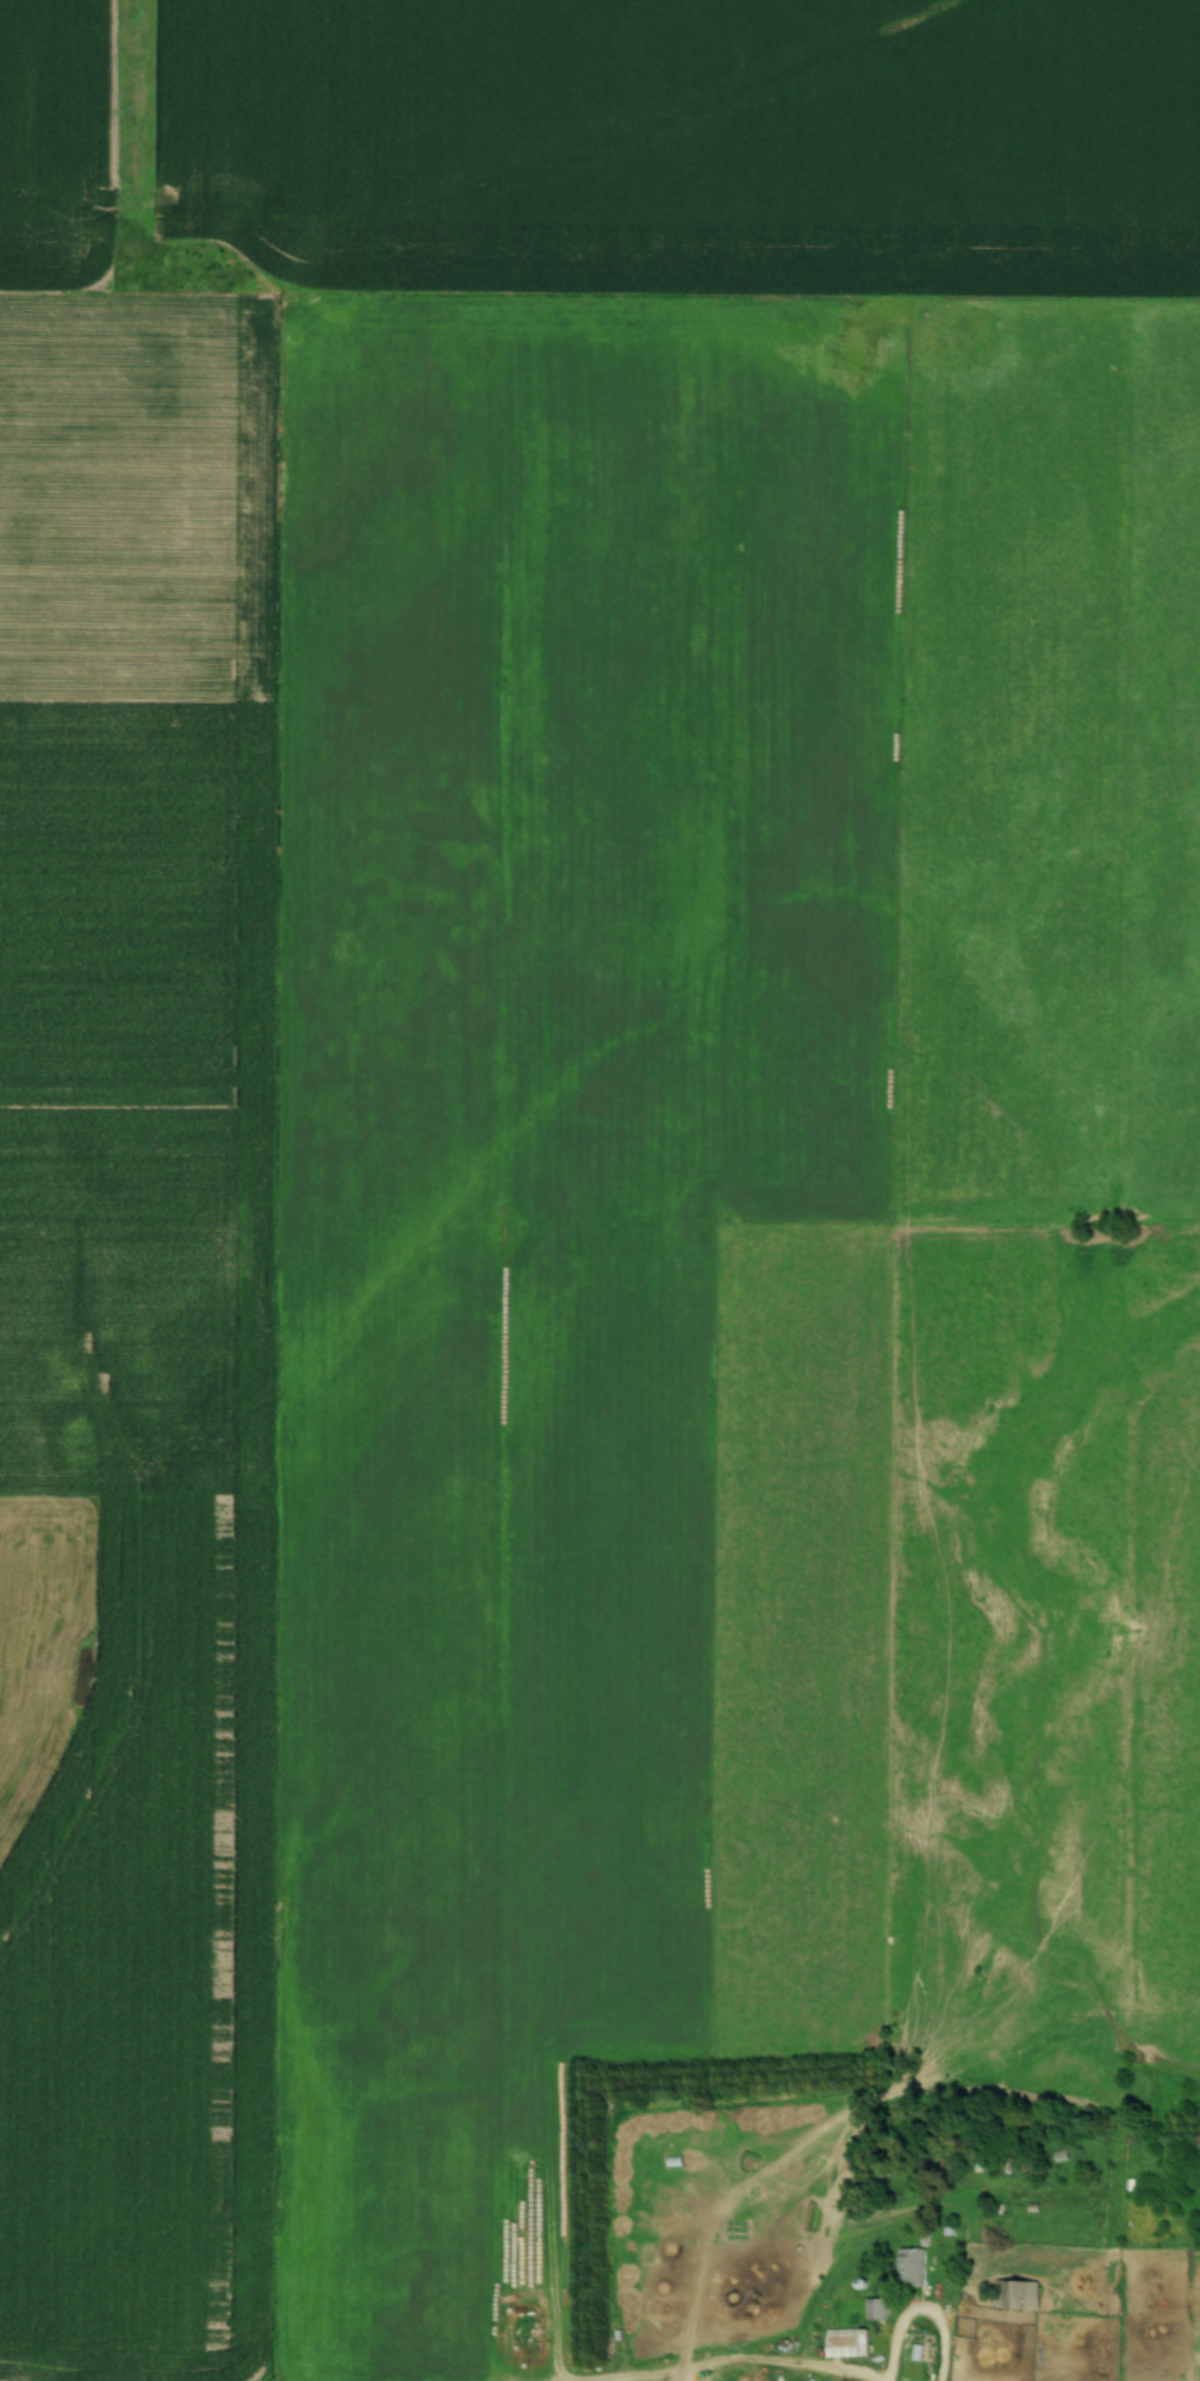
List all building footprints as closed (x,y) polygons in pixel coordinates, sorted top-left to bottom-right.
[(925,2287),(925,2249),(898,2249),(898,2287),(925,2287)] [(1037,2311),(1037,2283),(992,2282),(992,2297),(984,2297),(983,2311),(1037,2311)] [(866,2320),(886,2320),(886,2300),(866,2300),(866,2320)] [(867,2358),(867,2330),(826,2330),(826,2358),(867,2358)]
